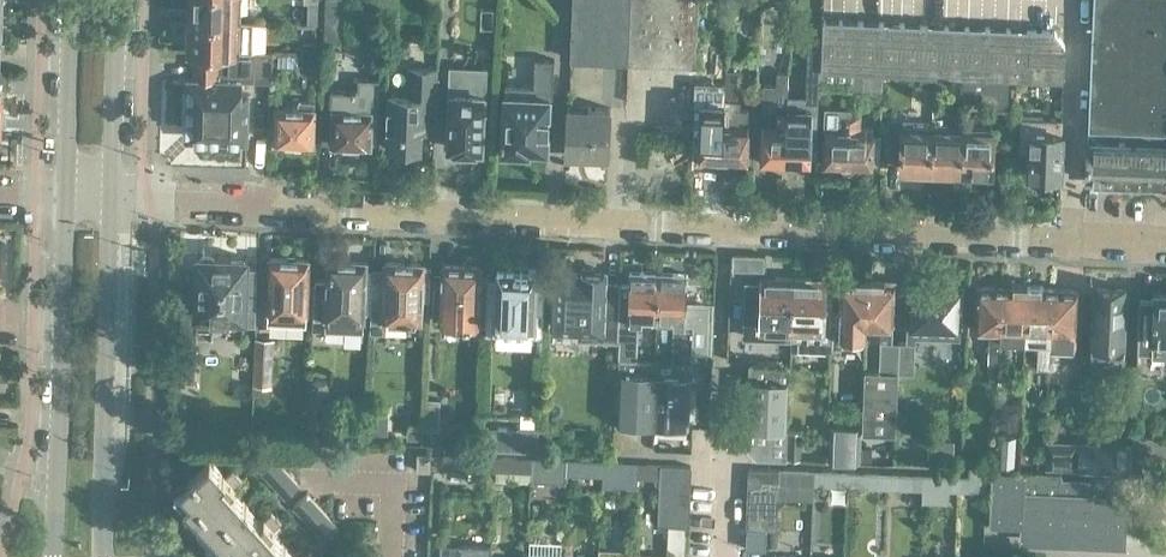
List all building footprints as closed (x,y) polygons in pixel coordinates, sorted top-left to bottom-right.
[(242,0),(187,0),(187,7),(191,7),(190,19),(242,21),(242,0)] [(325,41),(342,42),(344,0),(327,0),(325,41)] [(631,0),(573,0),(571,58),(628,60),(631,0)] [(628,60),(696,64),(699,0),(631,0),(628,60)] [(1087,175),(1160,178),(1159,183),(1165,183),(1165,0),(1094,0),(1087,175)] [(319,3),(308,3),(308,25),(318,25),(319,3)] [(254,21),(242,21),(190,19),(190,31),(187,31),(186,45),(190,45),(190,50),(196,50),(226,50),(253,51),(254,21)] [(822,67),(837,68),(852,69),(882,70),(921,72),(934,73),(950,73),(966,74),(992,75),(1064,79),(1065,45),(1055,30),(823,19),(822,67)] [(316,53),(316,43),(302,42),(302,53),(316,53)] [(809,74),(820,75),(822,47),(811,46),(809,74)] [(255,81),(256,51),(253,51),(226,50),(226,64),(226,79),(195,79),(189,79),(187,127),(189,127),(199,138),(199,139),(247,141),(248,98),(240,97),(241,81),(255,81)] [(226,64),(226,50),(196,50),(195,63),(226,64)] [(273,51),(256,51),(255,81),(272,82),(273,51)] [(316,68),(316,53),(302,53),(301,67),(316,68)] [(787,111),(788,99),(788,95),(785,95),(786,57),(777,57),(777,71),(774,71),(773,95),(772,95),(772,110),(771,110),(770,125),(763,125),(761,162),(785,163),(787,111)] [(534,85),(505,84),(503,133),(501,133),(501,139),(502,139),(502,151),(507,151),(507,156),(524,156),(524,152),(529,152),(530,149),(548,149),(550,97),(553,97),(555,59),(535,58),(534,85)] [(226,79),(226,64),(195,63),(195,79),(226,79)] [(436,129),(437,107),(438,68),(413,67),(412,85),(407,85),(406,94),(389,94),(389,108),(385,108),(385,128),(388,128),(387,146),(421,148),(422,129),(436,129)] [(0,68),(0,131),(1,131),(1,117),(1,116),(2,86),(9,86),(9,69),(0,68)] [(882,91),(882,70),(852,69),(851,90),(882,91)] [(726,70),(726,93),(723,160),(747,161),(748,152),(749,110),(741,108),(741,100),(737,100),(739,70),(726,70)] [(934,87),(934,73),(921,72),(920,87),(934,87)] [(949,88),(950,73),(934,73),(934,87),(949,88)] [(991,100),(992,75),(966,74),(964,99),(991,100)] [(333,110),(332,144),(371,146),(371,141),(378,141),(380,76),(379,76),(379,79),(359,79),(359,80),(360,80),(360,88),(356,88),(351,87),(351,91),(331,91),(331,110),(333,110)] [(484,95),(485,83),(451,82),(448,147),(455,147),(455,149),(476,150),(476,148),(482,148),(484,99),(487,99),(487,95),(484,95)] [(723,160),(726,93),(702,92),(700,126),(700,133),(693,133),(692,155),(699,156),(699,159),(723,160)] [(788,99),(787,111),(785,163),(809,164),(811,112),(799,111),(800,99),(788,99)] [(313,143),(313,134),(315,102),(299,101),(298,109),(276,108),(275,142),(313,143)] [(567,106),(565,154),(609,155),(611,108),(567,106)] [(848,165),(850,113),(834,113),(833,128),(825,127),(824,165),(848,165)] [(860,114),(850,113),(848,165),(872,167),(874,129),(860,129),(860,114)] [(1063,119),(1062,119),(1022,117),(1020,150),(1030,150),(1029,173),(1032,173),(1031,176),(1047,177),(1047,174),(1060,174),(1063,119)] [(932,169),(934,129),(934,123),(903,122),(901,168),(932,169)] [(961,170),(963,130),(934,129),(932,169),(961,170)] [(994,131),(963,130),(961,170),(992,172),(994,131)] [(736,250),(736,265),(768,266),(769,251),(736,250)] [(244,333),(244,323),(255,324),(257,266),(246,266),(247,256),(199,254),(196,309),(196,336),(213,337),(213,332),(244,333)] [(307,284),(309,259),(270,257),(268,321),(305,322),(307,298),(307,284)] [(366,261),(328,260),(327,279),(316,278),(314,317),(326,317),(325,329),(363,331),(365,296),(366,261)] [(385,268),(373,267),(371,331),(384,331),(384,320),(407,321),(407,322),(412,322),(412,321),(421,321),(422,298),(429,299),(431,265),(424,265),(424,263),(385,262),(385,268)] [(481,266),(443,264),(441,322),(463,323),(463,325),(471,325),(471,323),(479,324),(481,266)] [(488,278),(486,333),(543,335),(545,280),(536,280),(536,270),(536,268),(534,268),(500,266),(497,266),(497,268),(498,268),(497,278),(488,278)] [(580,272),(554,271),(552,326),(579,327),(578,337),(617,339),(620,284),(604,283),(605,271),(581,270),(580,272)] [(657,317),(659,272),(630,271),(630,281),(629,316),(657,317)] [(688,274),(659,272),(657,317),(674,317),(673,362),(692,362),(694,323),(686,322),(688,274)] [(792,325),(794,277),(776,277),(776,279),(763,279),(763,288),(753,289),(749,359),(762,359),(763,324),(792,325)] [(816,278),(794,277),(792,325),(791,347),(831,349),(834,293),(824,293),(824,281),(816,281),(816,278)] [(867,323),(868,280),(851,279),(851,282),(841,281),(840,308),(834,308),(833,347),(842,347),(843,337),(866,338),(867,323)] [(886,280),(868,280),(867,323),(882,323),(881,341),(894,342),(895,283),(886,283),(886,280)] [(934,337),(936,282),(918,281),(918,284),(909,284),(907,324),(907,342),(916,342),(916,337),(934,337)] [(953,283),(936,282),(934,337),(960,338),(961,326),(962,326),(963,285),(953,285),(953,283)] [(1025,348),(1028,285),(1012,285),(1012,287),(1003,287),(1000,366),(1010,366),(1011,347),(1025,348)] [(1050,367),(1053,288),(1043,288),(1044,286),(1028,285),(1025,348),(1039,348),(1039,367),(1050,367)] [(1000,366),(1003,287),(977,286),(976,326),(990,327),(989,365),(1000,366)] [(1092,345),(1125,346),(1128,289),(1095,287),(1092,345)] [(1078,289),(1053,288),(1050,367),(1060,368),(1061,345),(1076,345),(1078,289)] [(1154,293),(1154,300),(1140,300),(1138,354),(1164,355),(1164,337),(1165,338),(1165,293),(1154,293)] [(196,336),(196,309),(181,308),(179,354),(195,354),(196,336)] [(275,337),(256,337),(254,383),(273,384),(275,337)] [(895,433),(898,372),(900,342),(894,342),(881,341),(879,370),(866,369),(862,431),(895,433)] [(907,342),(900,342),(898,372),(914,373),(916,342),(907,342)] [(633,359),(633,350),(633,346),(620,346),(620,359),(633,359)] [(689,424),(692,362),(673,362),(633,359),(620,359),(617,422),(689,424)] [(749,364),(747,426),(746,446),(757,458),(757,457),(787,458),(789,366),(749,364)] [(439,429),(440,398),(427,398),(425,428),(439,429)] [(830,425),(829,459),(860,460),(861,426),(830,425)] [(407,426),(407,438),(423,439),(424,426),(407,426)] [(482,427),(481,446),(538,448),(539,429),(482,427)] [(803,459),(804,434),(788,433),(788,458),(803,459)] [(994,462),(1014,463),(1016,434),(995,433),(994,462)] [(1151,449),(1152,439),(1152,438),(1135,437),(1134,448),(1151,449)] [(953,464),(955,439),(929,439),(928,463),(953,464)] [(1152,439),(1151,449),(1134,448),(1133,463),(1151,464),(1165,464),(1165,444),(1165,439),(1152,439)] [(1076,442),(1048,441),(1047,467),(1075,468),(1076,442)] [(1113,449),(1078,448),(1078,468),(1131,471),(1132,444),(1113,443),(1113,449)] [(863,448),(862,460),(872,460),(873,448),(863,448)] [(265,474),(279,462),(268,450),(254,463),(265,474)] [(417,452),(417,470),(431,470),(432,453),(417,452)] [(457,469),(458,455),(444,455),(443,468),(457,469)] [(458,455),(457,469),(471,469),(472,456),(458,455)] [(232,486),(243,476),(233,466),(226,472),(210,456),(174,489),(187,503),(183,506),(210,535),(246,502),(232,486)] [(486,470),(486,457),(472,456),(471,469),(486,470)] [(514,471),(515,458),(499,457),(499,471),(514,471)] [(530,472),(531,459),(515,458),(514,471),(530,472)] [(546,473),(547,459),(531,459),(530,472),(546,473)] [(562,473),(562,460),(547,459),(546,473),(562,473)] [(591,475),(591,461),(577,461),(577,474),(591,475)] [(605,476),(606,462),(591,461),(591,475),(605,476)] [(276,486),(289,473),(279,462),(265,474),(276,486)] [(620,476),(620,463),(606,462),(605,476),(620,476)] [(647,478),(648,464),(634,463),(634,477),(647,478)] [(661,478),(661,464),(648,464),(647,478),(661,478)] [(691,481),(691,466),(661,464),(661,478),(661,480),(691,481)] [(986,479),(986,467),(971,466),(971,478),(986,479)] [(779,482),(780,469),(749,468),(749,483),(779,484),(779,482)] [(793,483),(794,470),(780,469),(779,482),(793,483)] [(807,484),(808,471),(794,470),(793,483),(807,484)] [(989,523),(991,523),(1023,525),(1022,539),(1024,539),(1024,538),(1062,540),(1063,540),(1083,540),(1083,541),(1084,541),(1085,541),(1123,542),(1123,543),(1124,543),(1126,496),(1112,496),(1113,475),(1091,474),(1091,480),(1061,479),(1062,473),(992,470),(989,523)] [(836,485),(836,472),(822,471),(821,484),(836,485)] [(850,485),(851,472),(836,472),(836,485),(850,485)] [(865,486),(865,473),(851,472),(850,485),(865,486)] [(300,485),(289,473),(276,486),(286,497),(300,485)] [(879,487),(880,474),(865,473),(865,486),(879,487)] [(908,488),(908,475),(894,474),(893,487),(908,488)] [(922,488),(923,475),(908,475),(908,488),(922,488)] [(937,489),(937,476),(923,475),(922,488),(937,489)] [(951,490),(951,476),(937,476),(937,489),(951,490)] [(986,491),(986,479),(971,478),(970,490),(986,491)] [(690,496),(691,481),(661,480),(660,495),(690,496)] [(779,499),(779,484),(749,483),(748,498),(779,499)] [(305,516),(318,504),(307,493),(294,505),(305,516)] [(689,511),(690,496),(660,495),(660,510),(689,511)] [(778,514),(779,499),(748,498),(747,513),(778,514)] [(282,518),(272,508),(261,518),(246,502),(210,535),(230,556),(272,556),(285,545),(271,529),(282,518)] [(315,528),(328,516),(318,504),(305,516),(315,528)] [(689,526),(689,511),(660,510),(659,525),(689,526)] [(778,529),(778,514),(747,513),(747,528),(747,529),(767,529),(778,529)] [(339,527),(328,516),(315,528),(326,539),(339,527)] [(766,549),(767,529),(747,529),(747,530),(746,548),(766,549)] [(455,538),(441,537),(440,556),(454,556),(455,538)] [(285,545),(272,556),(296,556),(285,545)]
